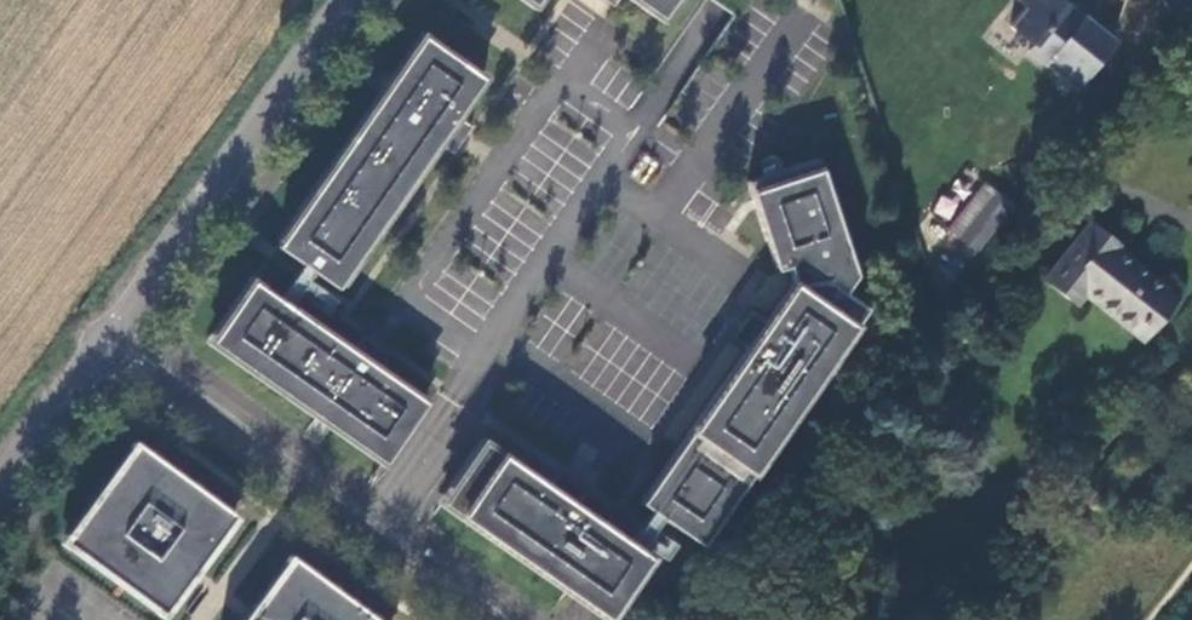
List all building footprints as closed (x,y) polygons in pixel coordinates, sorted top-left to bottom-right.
[(664,19),(677,0),(637,0),(664,19)] [(1010,26),(1034,46),(1029,53),(1076,90),(1115,41),(1084,16),(1080,21),(1064,8),(1068,3),(1064,0),(1022,0),(1020,3),(1025,7),(1010,26)] [(1084,16),(1068,3),(1064,8),(1080,21),(1084,16)] [(277,244),(337,287),(439,142),(454,153),(463,140),(473,126),(458,115),(485,78),(424,35),(277,244)] [(775,268),(787,265),(793,282),(767,321),(752,310),(743,323),(733,337),(748,347),(641,502),(701,544),(865,307),(843,291),(855,274),(818,158),(748,180),(775,268)] [(988,186),(950,233),(961,241),(961,240),(997,195),(988,186)] [(961,241),(977,254),(1013,207),(997,195),(961,240),(961,241)] [(1085,292),(1144,338),(1177,295),(1118,248),(1121,245),(1091,221),(1045,279),(1076,304),(1085,292)] [(353,349),(252,279),(210,339),(383,462),(426,402),(379,368),(389,353),(377,345),(363,335),(353,349)] [(574,481),(559,471),(549,486),(484,441),(442,502),(607,617),(649,556),(575,505),(586,490),(574,481)] [(237,514),(138,442),(66,541),(165,613),(237,514)] [(639,544),(664,562),(676,546),(651,528),(639,544)] [(294,555),(247,619),(384,619),(294,555)]
